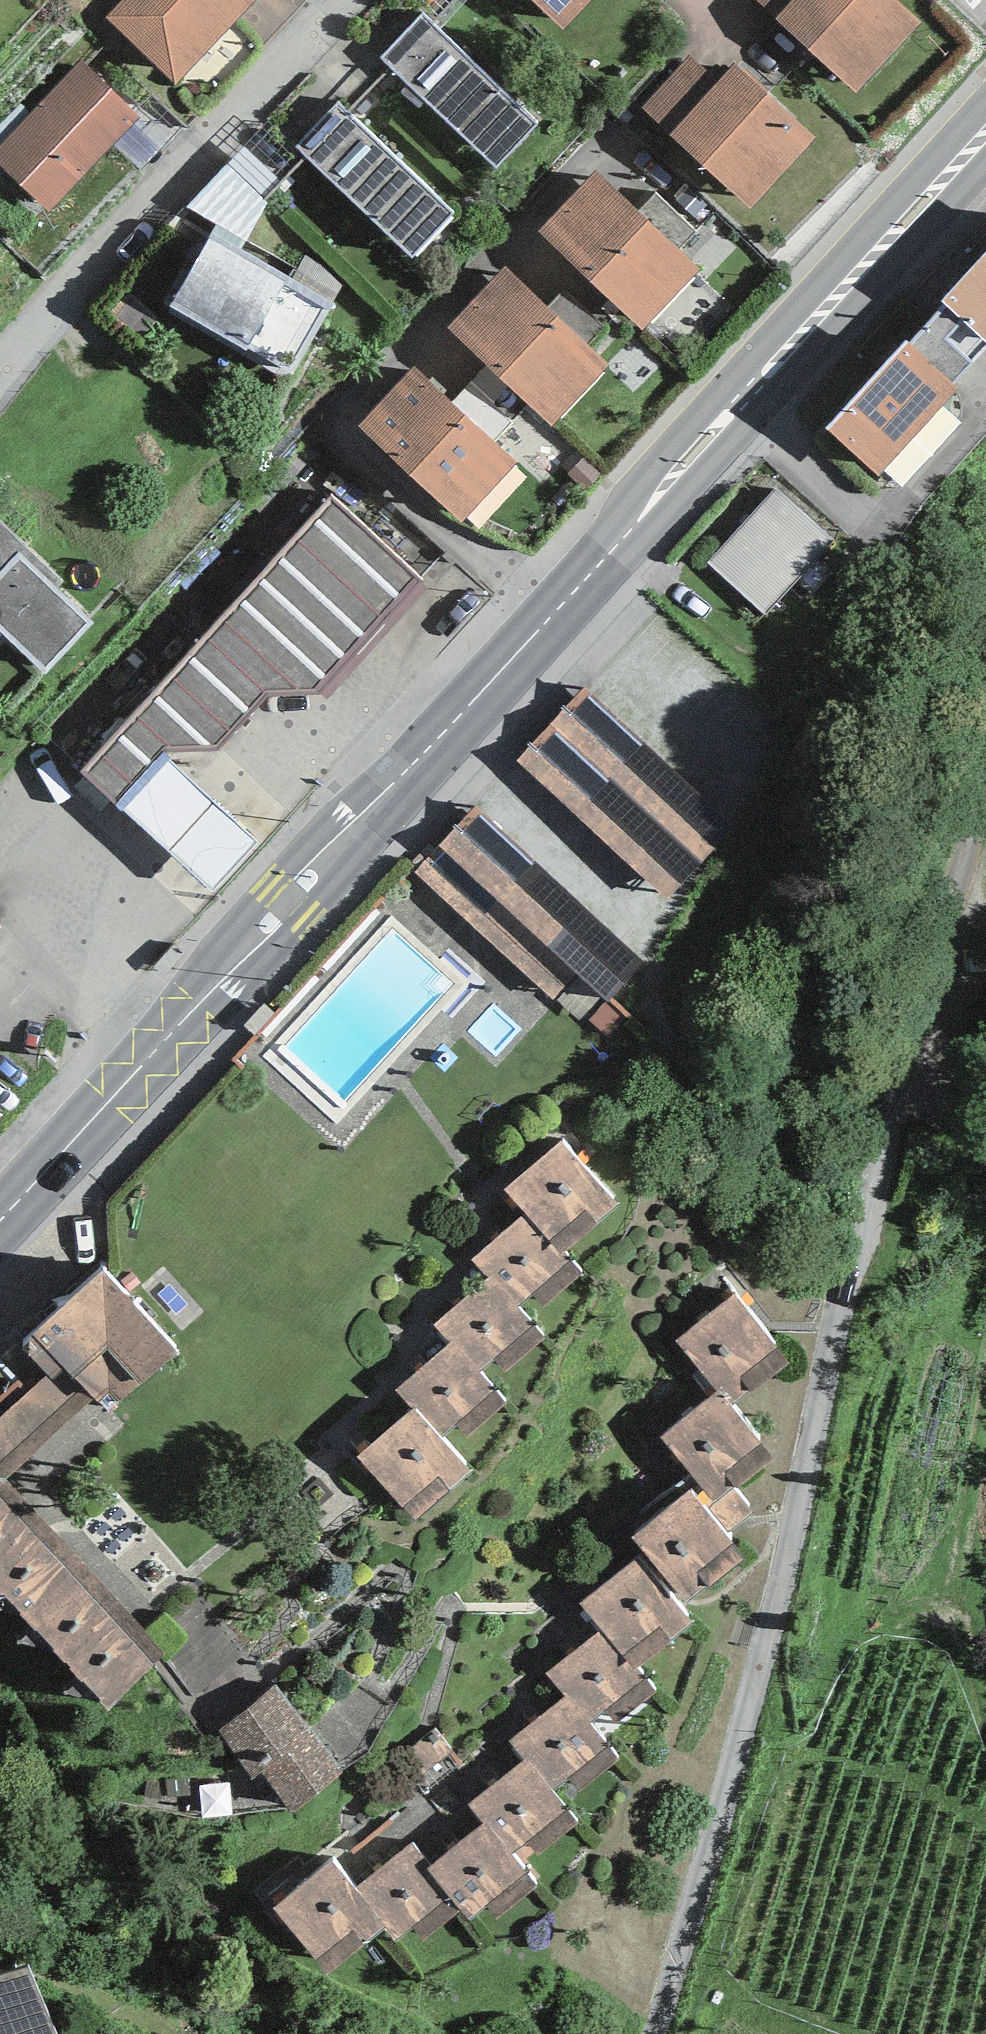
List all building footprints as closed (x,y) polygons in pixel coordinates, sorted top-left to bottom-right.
[(104,17),(176,85),(257,0),(120,0),(104,17)] [(563,29),(591,0),(533,0),(563,29)] [(793,0),(757,0),(776,18),(793,0)] [(776,18),(855,91),(920,21),(898,0),(793,0),(776,18)] [(381,58),(496,167),(538,122),(423,13),(381,58)] [(670,134),(718,83),(689,57),(642,107),(670,134)] [(0,145),(0,166),(48,212),(139,117),(81,61),(0,145)] [(718,83),(670,134),(750,207),(815,136),(735,64),(718,83)] [(338,103),(295,148),(412,258),(455,213),(338,103)] [(643,330),(700,271),(596,171),(539,231),(643,330)] [(245,241),(217,225),(170,306),(290,376),(333,303),(241,249),(245,241)] [(943,301),(946,305),(985,341),(985,254),(943,301)] [(551,425),(608,364),(506,267),(448,328),(551,425)] [(985,347),(985,341),(946,305),(910,345),(952,384),(985,347)] [(906,342),(826,428),(878,476),(958,389),(952,384),(910,345),(906,342)] [(460,521),(517,461),(414,364),(357,425),(460,521)] [(765,614),(832,538),(775,488),(708,565),(765,614)] [(426,584),(330,495),(82,768),(118,805),(164,754),(215,751),(269,697),(322,692),(426,584)] [(3,634),(46,674),(93,625),(55,588),(62,581),(0,521),(0,637),(3,634)] [(673,896),(738,824),(586,684),(519,756),(673,896)] [(259,840),(164,754),(118,805),(213,891),(259,840)] [(632,950),(476,801),(438,842),(601,990),(632,950)] [(601,990),(438,842),(415,871),(576,1019),(601,990)] [(562,1139),(505,1189),(524,1212),(561,1253),(564,1250),(618,1203),(562,1139)] [(583,1272),(564,1250),(561,1253),(524,1212),(471,1258),(489,1278),(493,1275),(520,1305),(532,1294),(543,1307),(583,1272)] [(103,1269),(21,1345),(48,1374),(69,1397),(82,1385),(95,1398),(111,1416),(180,1352),(103,1269)] [(546,1338),(520,1305),(493,1275),(489,1278),(434,1324),(449,1344),(453,1341),(480,1371),(494,1359),(504,1372),(546,1338)] [(734,1294),(676,1339),(717,1391),(731,1408),(789,1363),(734,1294)] [(508,1402),(480,1371),(453,1341),(449,1344),(396,1391),(411,1409),(415,1405),(443,1437),(456,1425),(467,1438),(508,1402)] [(48,1374),(43,1379),(29,1391),(18,1380),(0,1396),(0,1486),(5,1481),(77,1414),(95,1398),(82,1385),(69,1397),(48,1374)] [(772,1461),(731,1408),(717,1391),(659,1436),(702,1492),(696,1497),(726,1534),(755,1510),(737,1488),(772,1461)] [(443,1437),(415,1405),(411,1409),(357,1457),(416,1521),(473,1470),(443,1437)] [(108,1711),(168,1655),(5,1481),(0,1486),(0,1595),(108,1711)] [(696,1497),(691,1490),(633,1536),(646,1553),(686,1604),(745,1558),(726,1534),(696,1497)] [(686,1604),(646,1553),(581,1604),(601,1629),(633,1669),(637,1666),(692,1622),(681,1608),(686,1604)] [(659,1692),(637,1666),(633,1669),(601,1629),(546,1673),(565,1697),(568,1694),(602,1737),(659,1692)] [(291,1813),(345,1771),(277,1684),(217,1731),(255,1779),(261,1774),(291,1813)] [(620,1758),(602,1737),(568,1694),(565,1697),(509,1742),(523,1760),(527,1757),(553,1790),(569,1777),(580,1791),(620,1758)] [(578,1823),(553,1790),(527,1757),(523,1760),(467,1803),(483,1824),(485,1822),(521,1866),(578,1823)] [(536,1886),(521,1866),(485,1822),(483,1824),(432,1865),(427,1869),(460,1910),(469,1921),(487,1906),(496,1918),(536,1886)] [(432,1865),(414,1842),(354,1890),(385,1928),(395,1942),(414,1927),(424,1939),(460,1910),(427,1869),(432,1865)] [(354,1890),(331,1861),(273,1908),(327,1974),(385,1928),(354,1890)] [(0,1977),(0,2033),(56,2033),(27,1965),(0,1977)]
